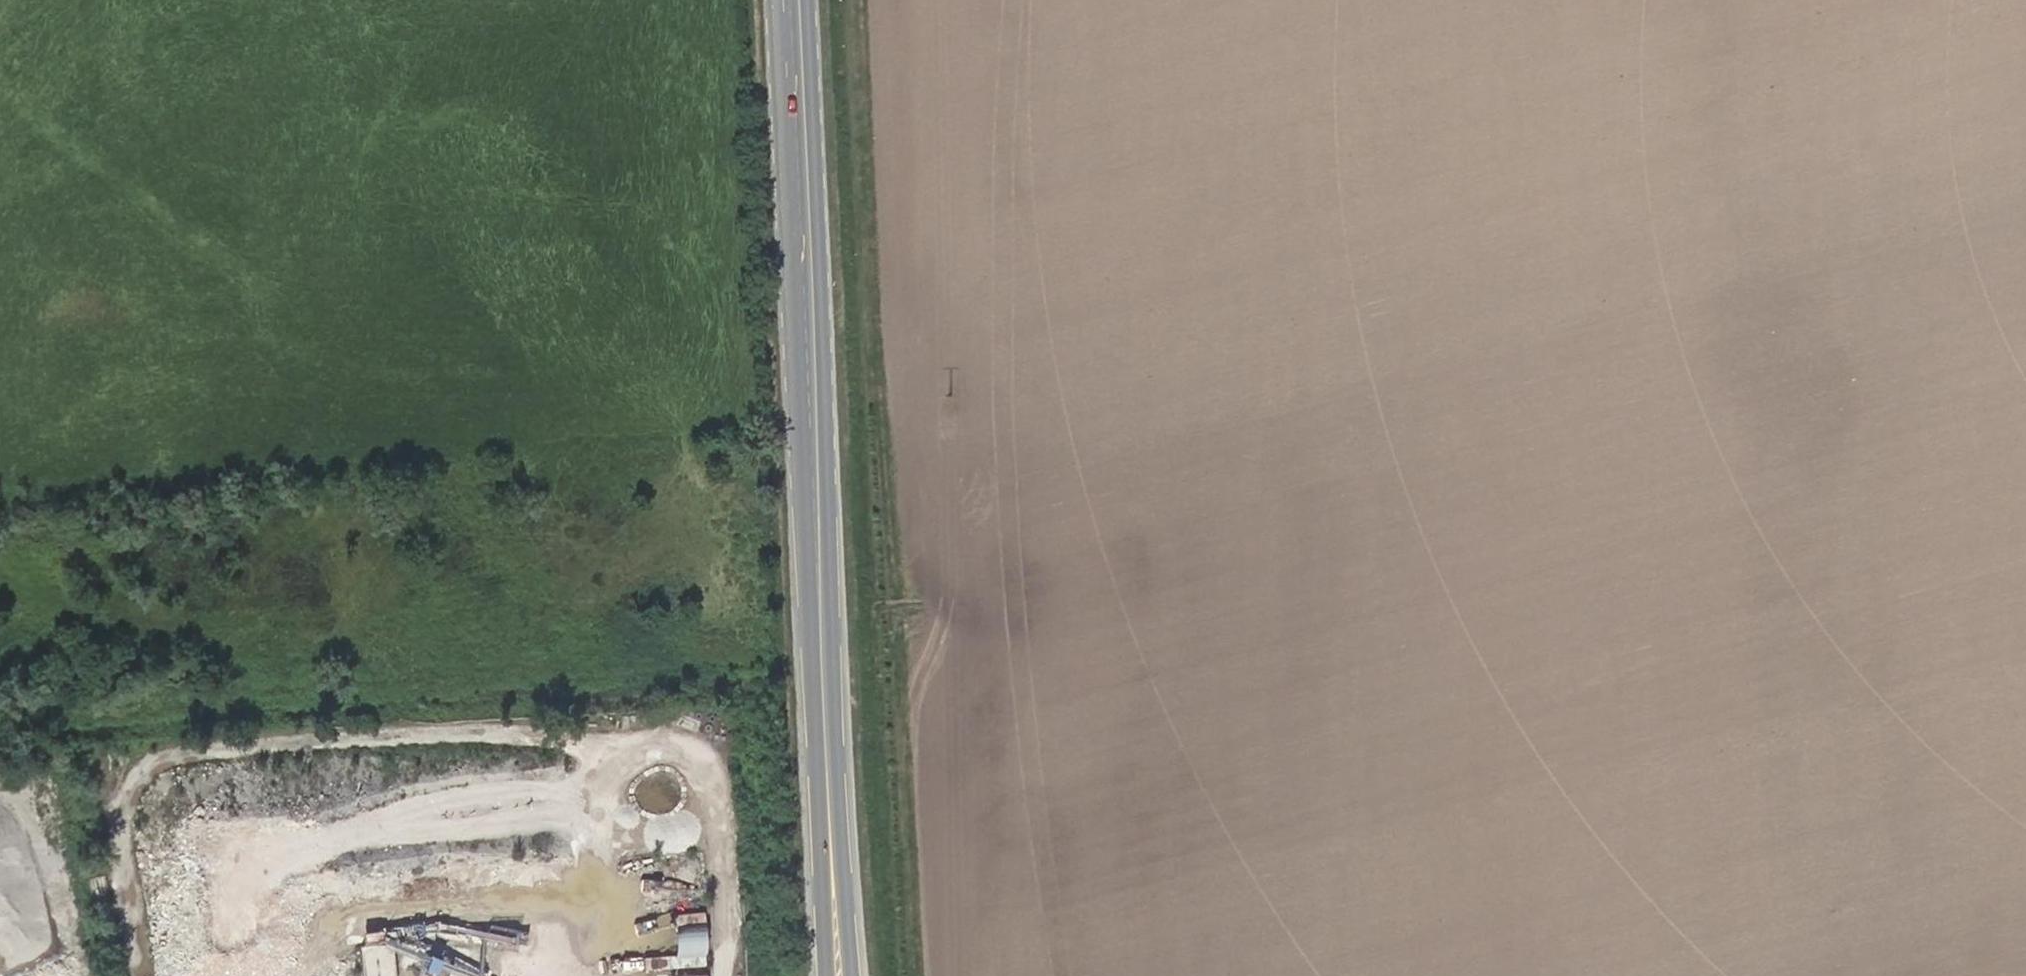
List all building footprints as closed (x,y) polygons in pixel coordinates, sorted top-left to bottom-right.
[(686,939),(709,935),(707,924),(685,927),(686,939)] [(366,946),(369,975),(396,975),(393,943),(366,946)]
